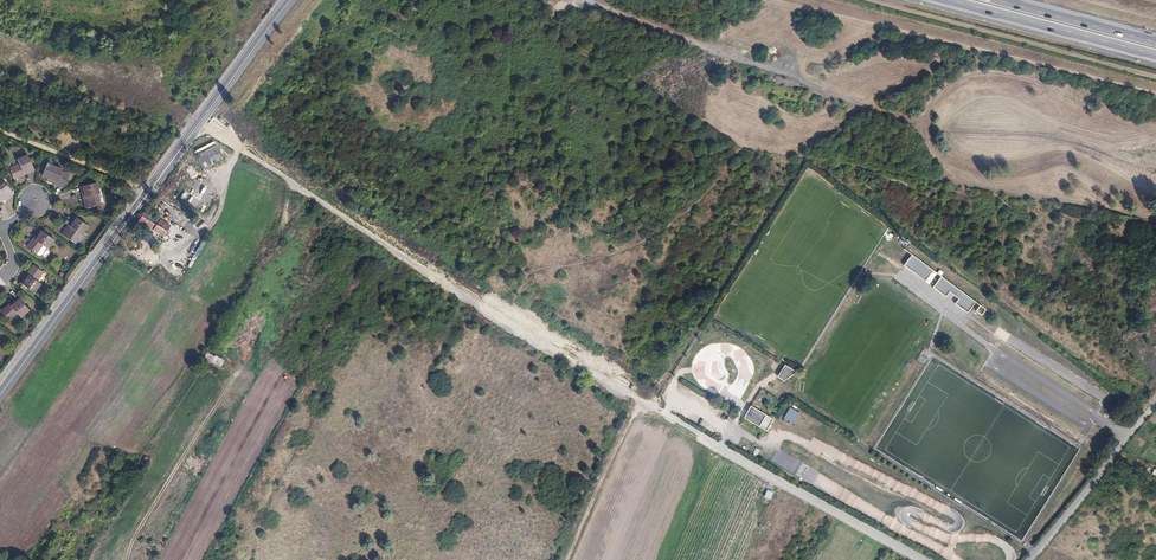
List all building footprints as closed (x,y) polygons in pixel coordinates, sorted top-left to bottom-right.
[(194,151),(201,169),(222,160),(214,142),(194,151)] [(10,163),(14,175),(23,172),(22,170),(27,168),(28,170),(35,168),(30,152),(19,155),(20,160),(10,163)] [(48,163),(43,175),(49,178),(54,180),(53,182),(63,187),(69,174),(61,171),(62,169),(48,163)] [(3,199),(0,197),(4,194),(6,196),(8,198),(16,191),(6,180),(0,185),(0,201),(3,199)] [(83,198),(85,207),(98,205),(100,205),(98,194),(100,194),(98,182),(81,184),(83,193),(85,192),(86,198),(83,198)] [(171,225),(161,219),(160,219),(156,217),(158,215),(147,208),(141,215),(138,220),(140,221),(155,230),(164,236),(165,234),(167,235),(170,230),(168,229),(171,225)] [(67,226),(62,233),(71,240),(78,232),(82,235),(89,226),(75,215),(70,222),(72,223),(69,227),(67,226)] [(155,230),(140,221),(138,225),(152,233),(155,230)] [(32,239),(27,247),(37,254),(42,246),(46,249),(53,239),(40,229),(35,235),(37,237),(34,241),(32,239)] [(911,256),(903,266),(924,282),(932,272),(911,256)] [(182,258),(180,263),(186,266),(189,261),(182,258)] [(27,276),(21,283),(35,293),(42,283),(38,280),(45,271),(35,264),(30,271),(32,272),(29,277),(27,276)] [(975,303),(940,278),(932,288),(945,298),(949,292),(958,300),(955,305),(967,314),(975,303)] [(947,296),(955,302),(957,299),(949,293),(947,296)] [(1,311),(9,321),(17,314),(20,317),(29,310),(24,303),(26,301),(22,296),(20,299),(18,297),(13,301),(14,303),(10,307),(8,305),(1,311)] [(226,297),(220,304),(229,310),(234,303),(226,297)] [(975,312),(981,316),(985,311),(979,307),(975,312)] [(208,351),(204,360),(221,370),(226,361),(208,351)] [(783,365),(777,378),(786,382),(792,370),(783,365)] [(750,405),(743,417),(766,430),(773,418),(750,405)] [(794,424),(800,413),(789,408),(783,419),(794,424)] [(767,489),(763,497),(770,500),(773,492),(767,489)]
